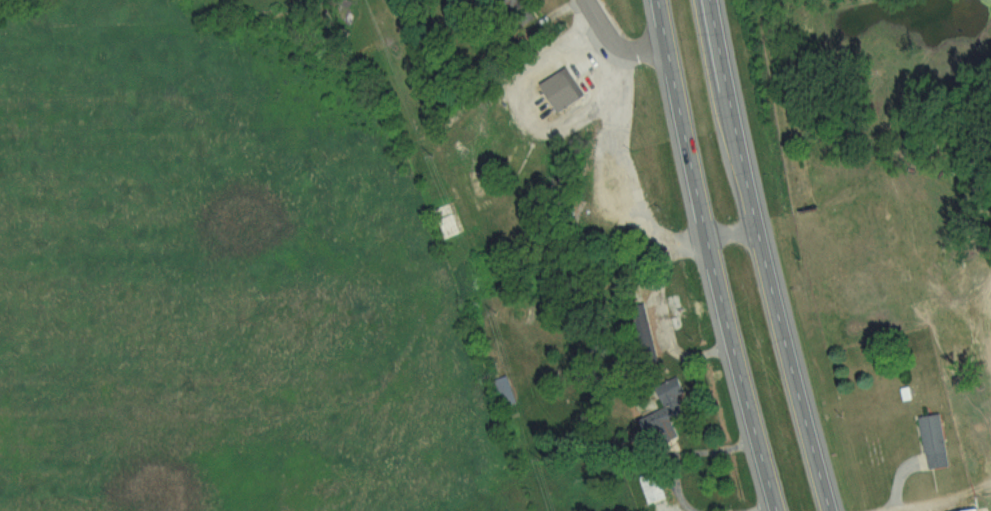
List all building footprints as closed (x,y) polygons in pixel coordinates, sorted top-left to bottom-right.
[(585,100),(569,69),(544,82),(560,113),(585,100)] [(502,410),(519,404),(509,376),(493,382),(502,410)] [(675,409),(649,416),(655,439),(681,431),(675,409)] [(925,418),(933,471),(954,468),(946,415),(925,418)] [(657,506),(674,498),(663,473),(646,481),(657,506)]
